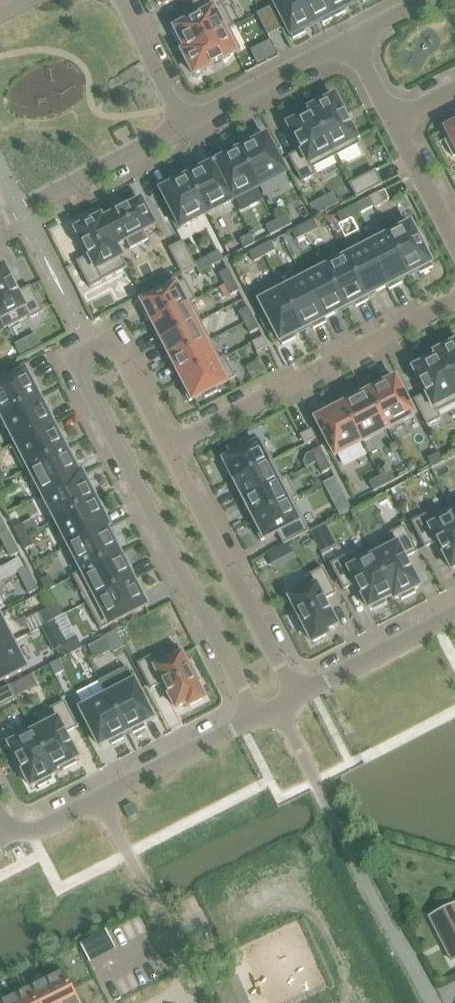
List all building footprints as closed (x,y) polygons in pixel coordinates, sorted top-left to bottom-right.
[(234,27),(223,6),(226,4),(224,0),(203,0),(194,5),(200,16),(175,29),(176,31),(173,33),(179,46),(183,45),(186,50),(182,52),(182,53),(234,27)] [(312,25),(300,1),(299,0),(274,0),(273,1),(293,40),(306,33),(304,30),(312,25)] [(312,25),(321,21),(323,24),(334,18),(325,1),(325,0),(299,0),(300,1),(312,25)] [(325,1),(334,18),(346,12),(344,9),(353,4),(351,1),(351,0),(325,0),(325,1)] [(257,15),(268,36),(282,29),(271,8),(257,15)] [(194,75),(241,51),(230,30),(234,27),(182,53),(194,75)] [(310,110),(311,113),(334,158),(360,145),(350,126),(350,125),(344,114),(335,97),(329,100),(328,96),(314,104),(315,107),(310,110)] [(312,169),(334,158),(311,113),(307,116),(305,113),(289,121),(291,124),(288,126),(295,139),(296,142),(300,149),(301,151),(289,157),(302,183),(316,175),(312,169)] [(444,126),(454,147),(454,120),(444,126)] [(242,145),(244,148),(240,150),(259,188),(286,174),(267,137),(256,142),(255,138),(242,145)] [(215,162),(213,163),(233,201),(259,188),(240,150),(235,153),(234,149),(221,156),(223,159),(215,163),(215,162)] [(192,175),(188,177),(207,215),(233,201),(213,163),(212,164),(212,165),(205,169),(203,165),(190,171),(192,175)] [(350,185),(357,198),(382,185),(375,171),(350,185)] [(171,186),(161,191),(180,228),(207,215),(188,177),(183,180),(182,176),(169,182),(171,186)] [(378,194),(369,198),(375,209),(384,204),(378,194)] [(337,206),(331,195),(309,206),(315,217),(337,206)] [(101,218),(100,218),(126,269),(127,268),(116,246),(125,242),(129,249),(147,240),(143,232),(155,226),(142,201),(128,208),(116,214),(114,216),(103,221),(101,218)] [(363,212),(359,204),(348,209),(352,218),(363,212)] [(352,218),(348,209),(337,215),(342,224),(352,218)] [(80,229),(76,231),(83,245),(89,256),(77,263),(90,288),(103,281),(126,269),(100,218),(97,220),(95,216),(78,225),(80,229)] [(277,222),(281,230),(292,225),(287,216),(277,222)] [(318,229),(313,220),(302,226),(307,235),(318,229)] [(266,227),(270,236),(281,230),(277,222),(266,227)] [(426,253),(429,251),(420,233),(417,235),(411,224),(389,236),(409,275),(418,271),(420,275),(433,268),(426,253)] [(307,235),(302,226),(292,231),(296,240),(307,235)] [(240,240),(244,249),(255,244),(251,235),(240,240)] [(409,275),(389,236),(367,247),(388,287),(390,290),(402,283),(401,280),(409,275)] [(196,268),(183,242),(169,249),(182,275),(196,268)] [(275,251),(270,242),(260,248),(264,257),(275,251)] [(388,287),(367,247),(346,258),(367,297),(368,301),(369,301),(367,297),(387,287),(389,290),(390,290),(388,287)] [(264,257),(260,248),(249,253),(254,262),(264,257)] [(223,260),(219,251),(210,256),(214,265),(223,260)] [(367,297),(346,258),(324,269),(345,309),(354,304),(356,308),(368,301),(367,297)] [(30,287),(18,293),(12,282),(4,268),(1,270),(0,268),(0,319),(5,329),(28,317),(30,319),(43,312),(30,287)] [(345,309),(324,269),(304,279),(302,275),(301,276),(326,323),(327,322),(325,319),(345,309)] [(228,270),(219,274),(224,285),(233,280),(228,270)] [(326,323),(301,276),(281,286),(278,281),(277,282),(303,330),(311,326),(313,329),(326,323)] [(152,323),(195,300),(185,280),(138,304),(145,317),(148,315),(152,323)] [(239,291),(234,281),(225,285),(220,288),(225,298),(230,295),(230,296),(239,291)] [(303,330),(277,282),(255,293),(282,346),(296,338),(294,335),(303,330)] [(162,342),(201,322),(191,304),(196,301),(195,300),(152,323),(162,342)] [(248,308),(239,313),(244,323),(253,319),(248,308)] [(253,319),(244,323),(250,334),(259,329),(253,319)] [(172,361),(210,341),(201,322),(162,342),(172,361)] [(268,347),(263,338),(252,344),(257,352),(268,347)] [(454,390),(454,343),(454,344),(453,340),(440,347),(441,350),(436,353),(454,390)] [(182,380),(225,358),(225,357),(220,360),(210,341),(172,361),(182,380)] [(437,357),(429,361),(427,358),(414,365),(416,368),(414,369),(420,382),(420,383),(426,394),(415,400),(428,426),(440,420),(436,414),(454,404),(454,390),(436,353),(435,353),(437,357)] [(235,378),(225,358),(182,380),(186,388),(183,390),(189,402),(203,395),(205,399),(218,392),(216,388),(235,378)] [(2,417),(39,398),(37,394),(41,392),(34,380),(31,381),(26,371),(0,384),(0,413),(2,417)] [(373,390),(369,392),(388,430),(415,416),(395,378),(385,384),(383,380),(371,386),(373,390)] [(352,401),(343,406),(362,443),(388,430),(369,392),(364,395),(362,391),(350,397),(352,401)] [(39,398),(2,417),(15,443),(53,424),(48,415),(51,413),(45,401),(42,402),(39,398)] [(362,443),(343,406),(338,408),(336,404),(324,411),(326,414),(316,420),(335,457),(362,443)] [(66,450),(64,445),(67,444),(61,431),(57,433),(53,424),(15,443),(11,446),(24,471),(66,450)] [(315,439),(311,431),(300,436),(305,445),(315,439)] [(234,481),(273,461),(262,441),(247,449),(246,445),(233,452),(235,456),(220,463),(227,475),(230,473),(234,481)] [(320,448),(311,453),(316,463),(325,459),(320,448)] [(79,475),(75,467),(78,465),(72,453),(68,454),(66,450),(24,471),(25,472),(29,470),(42,495),(82,474),(79,475)] [(443,463),(438,454),(427,459),(432,468),(443,463)] [(325,459),(316,463),(322,474),(331,469),(325,459)] [(244,500),(287,478),(287,477),(282,480),(273,461),(234,481),(244,500)] [(395,481),(390,472),(380,477),(384,486),(395,481)] [(42,495),(56,521),(96,500),(93,496),(97,494),(91,482),(87,484),(82,474),(42,495)] [(384,486),(380,477),(369,483),(373,492),(384,486)] [(254,520),(297,497),(287,478),(244,500),(254,520)] [(335,478),(323,484),(329,495),(341,489),(335,478)] [(298,498),(297,497),(254,520),(258,528),(255,529),(261,541),(277,533),(284,545),(309,532),(293,501),(298,498)] [(96,500),(56,521),(69,547),(109,526),(104,517),(108,515),(102,503),(98,505),(96,500)] [(450,506),(427,518),(426,515),(412,523),(425,548),(437,542),(443,553),(452,571),(454,569),(454,516),(450,506)] [(23,525),(14,529),(19,540),(28,535),(23,525)] [(328,532),(324,525),(310,532),(314,539),(328,532)] [(120,554),(117,549),(121,547),(115,535),(111,537),(107,529),(109,527),(109,526),(69,547),(82,572),(73,577),(74,578),(120,554)] [(417,552),(404,527),(390,534),(394,540),(371,551),(370,548),(369,548),(395,600),(400,597),(402,600),(416,593),(414,590),(420,587),(411,570),(405,558),(417,552)] [(14,543),(8,532),(0,536),(0,537),(5,547),(14,543)] [(28,535),(19,540),(25,551),(34,546),(28,535)] [(19,553),(14,543),(5,547),(11,558),(19,553)] [(395,600),(369,548),(346,560),(344,557),(331,564),(344,590),(356,584),(369,609),(372,607),(374,611),(387,604),(385,601),(393,597),(394,600),(395,600)] [(133,580),(128,570),(132,568),(126,556),(122,558),(120,554),(74,578),(87,603),(133,580)] [(337,594),(323,568),(309,575),(312,581),(287,594),(296,610),(292,612),(301,630),(305,628),(313,643),(328,635),(326,631),(337,626),(330,612),(324,600),(337,594)] [(38,589),(27,569),(18,573),(29,594),(38,589)] [(49,577),(41,581),(46,592),(55,587),(49,577)] [(147,606),(142,596),(145,594),(139,582),(135,584),(133,580),(87,603),(101,630),(147,606)] [(58,605),(49,610),(54,620),(63,616),(58,605)] [(40,614),(45,625),(54,620),(49,610),(40,614)] [(12,642),(0,618),(0,648),(12,642)] [(124,647),(116,631),(105,637),(114,653),(124,647)] [(82,649),(78,640),(67,645),(72,654),(82,649)] [(26,669),(12,642),(0,648),(0,682),(26,669)] [(61,660),(72,654),(67,645),(56,651),(61,660)] [(204,699),(197,684),(201,682),(192,664),(188,666),(177,646),(152,659),(151,657),(138,664),(151,690),(163,683),(169,695),(169,694),(176,709),(187,703),(189,707),(204,699)] [(59,661),(50,665),(55,676),(64,671),(59,661)] [(154,720),(127,668),(100,682),(127,733),(132,731),(134,734),(146,729),(144,725),(154,720)] [(32,675),(23,679),(29,690),(38,686),(32,675)] [(127,733),(100,682),(107,696),(81,710),(100,747),(111,742),(113,745),(125,739),(123,735),(127,733)] [(17,700),(10,686),(0,691),(0,709),(17,700)] [(78,727),(64,702),(51,709),(57,721),(35,732),(32,727),(31,727),(56,775),(57,775),(55,771),(62,767),(64,770),(77,763),(76,760),(78,759),(71,745),(72,745),(66,733),(78,727)] [(56,775),(31,727),(7,740),(16,758),(16,759),(22,770),(31,788),(37,785),(38,788),(52,781),(51,778),(56,775)] [(452,962),(454,961),(454,904),(429,917),(452,962)] [(64,972),(31,988),(39,1002),(80,1002),(64,972)] [(72,983),(82,1002),(90,1002),(98,999),(87,976),(72,983)] [(217,988),(224,1002),(249,1002),(237,976),(216,986),(217,988)] [(31,988),(2,1002),(39,1002),(31,988)]
